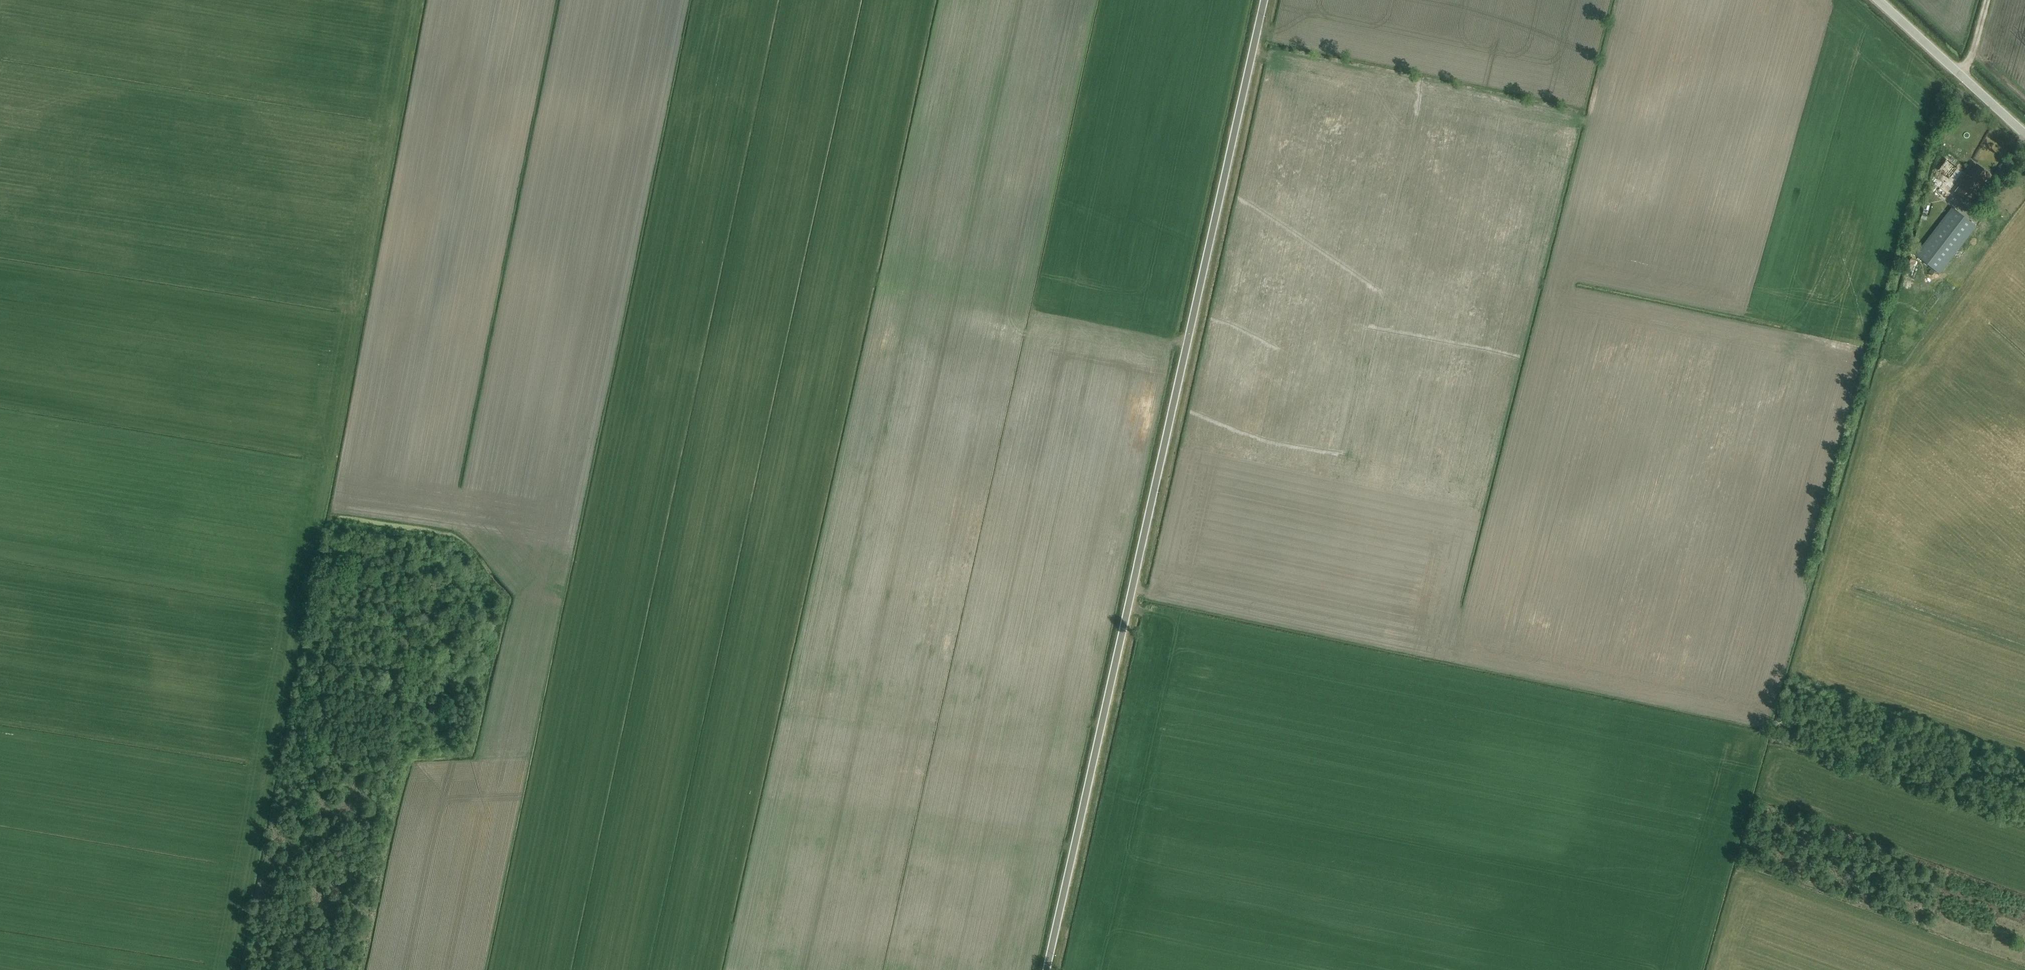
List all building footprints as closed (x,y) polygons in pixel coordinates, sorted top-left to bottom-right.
[(1976,164),(1955,191),(1970,202),(1991,175),(1976,164)] [(1952,207),(1916,255),(1939,273),(1976,225),(1952,207)]
